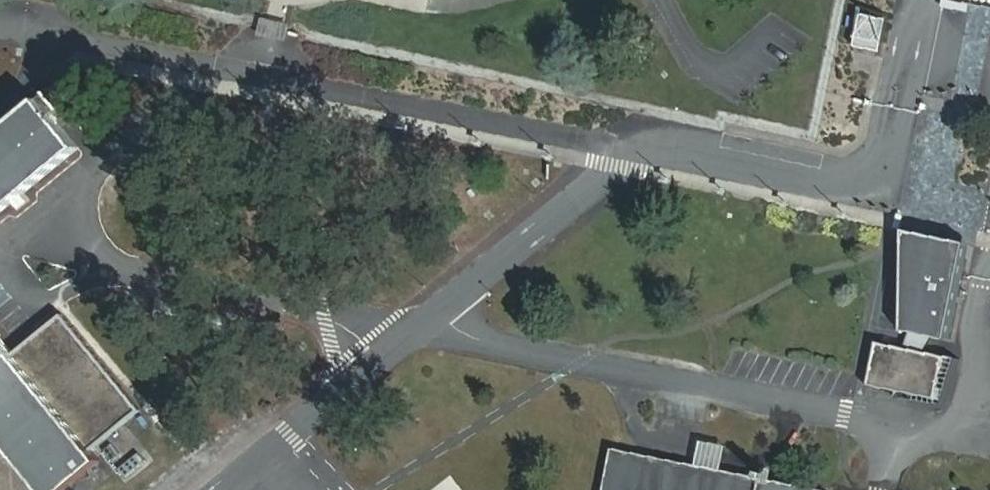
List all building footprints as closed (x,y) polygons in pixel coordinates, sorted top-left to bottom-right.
[(869,12),(863,45),(888,49),(893,17),(869,12)] [(89,154),(47,103),(0,140),(0,225),(89,154)] [(938,236),(908,230),(908,327),(915,328),(906,345),(880,340),(874,380),(939,395),(948,354),(924,348),(934,330),(950,335),(973,243),(938,236)] [(33,477),(43,489),(65,489),(104,459),(83,433),(125,400),(57,317),(16,350),(0,330),(0,489),(17,489),(33,477)] [(620,448),(611,489),(826,489),(620,448)]
